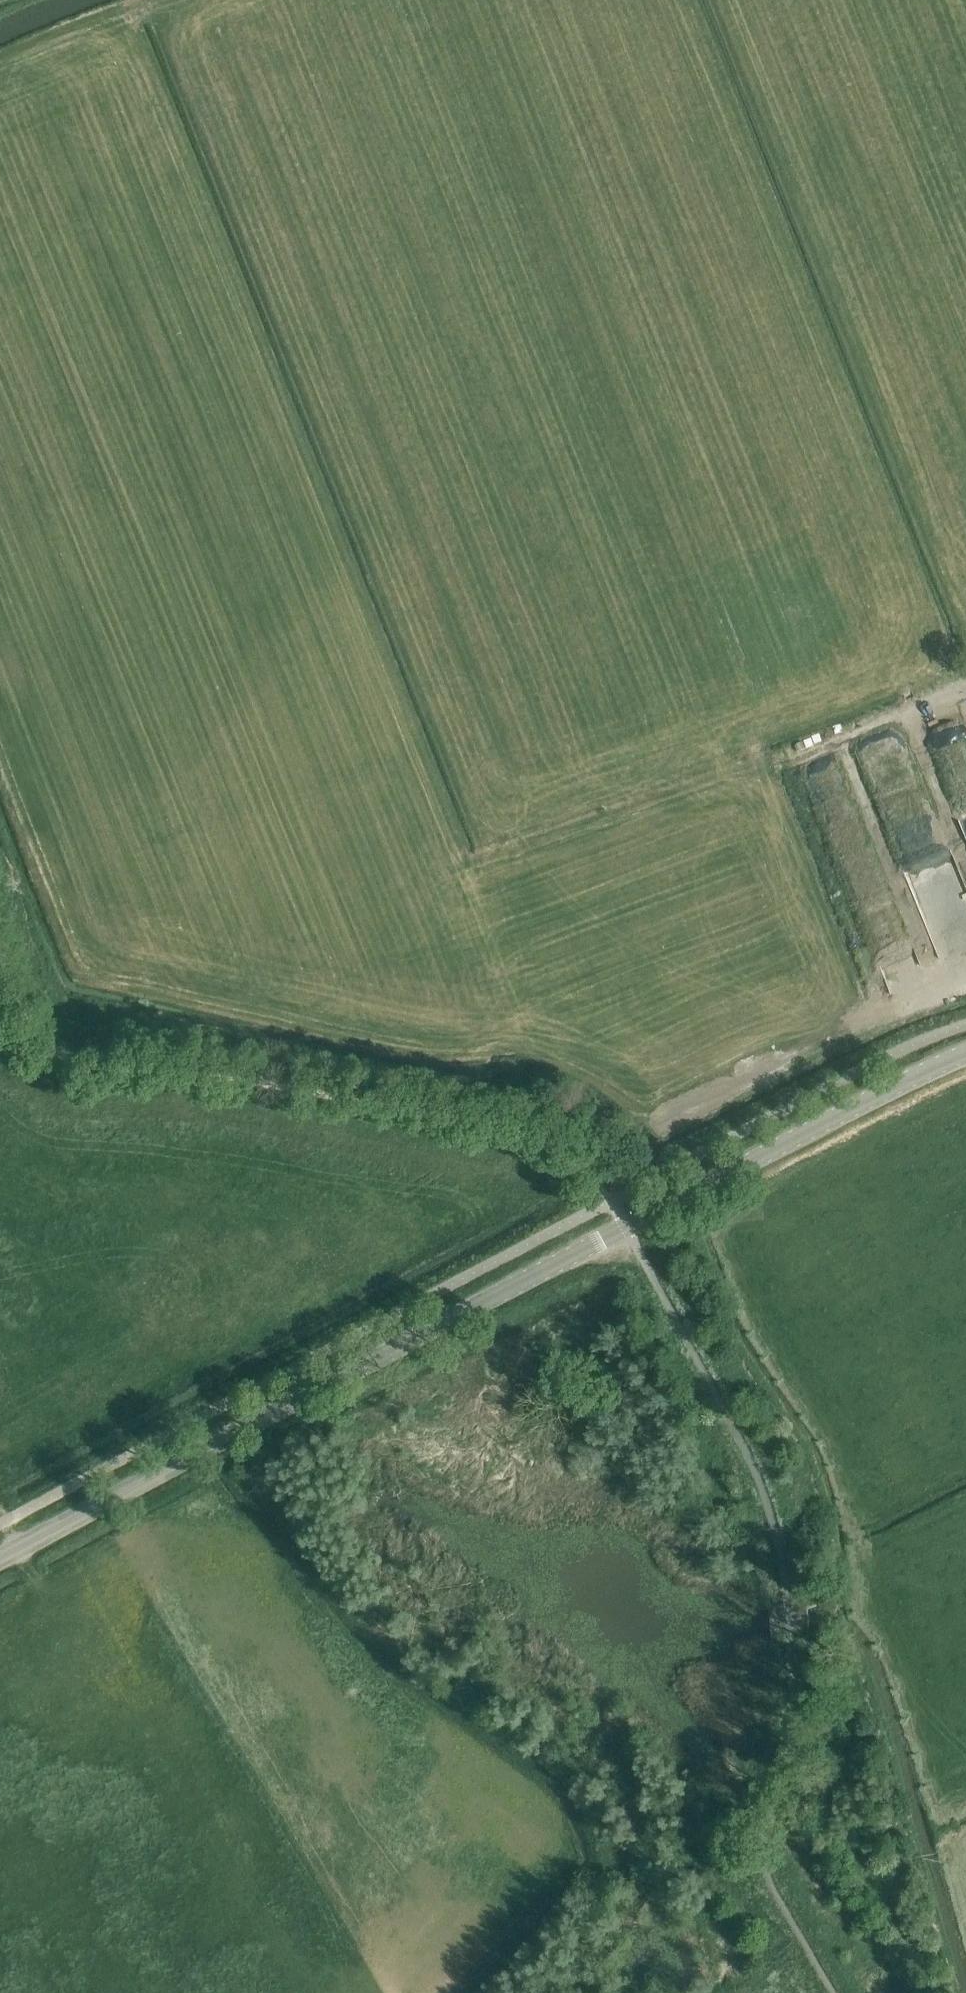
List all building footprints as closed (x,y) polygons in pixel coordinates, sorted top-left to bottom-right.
[(965,817),(965,778),(957,752),(945,756),(965,817)]
